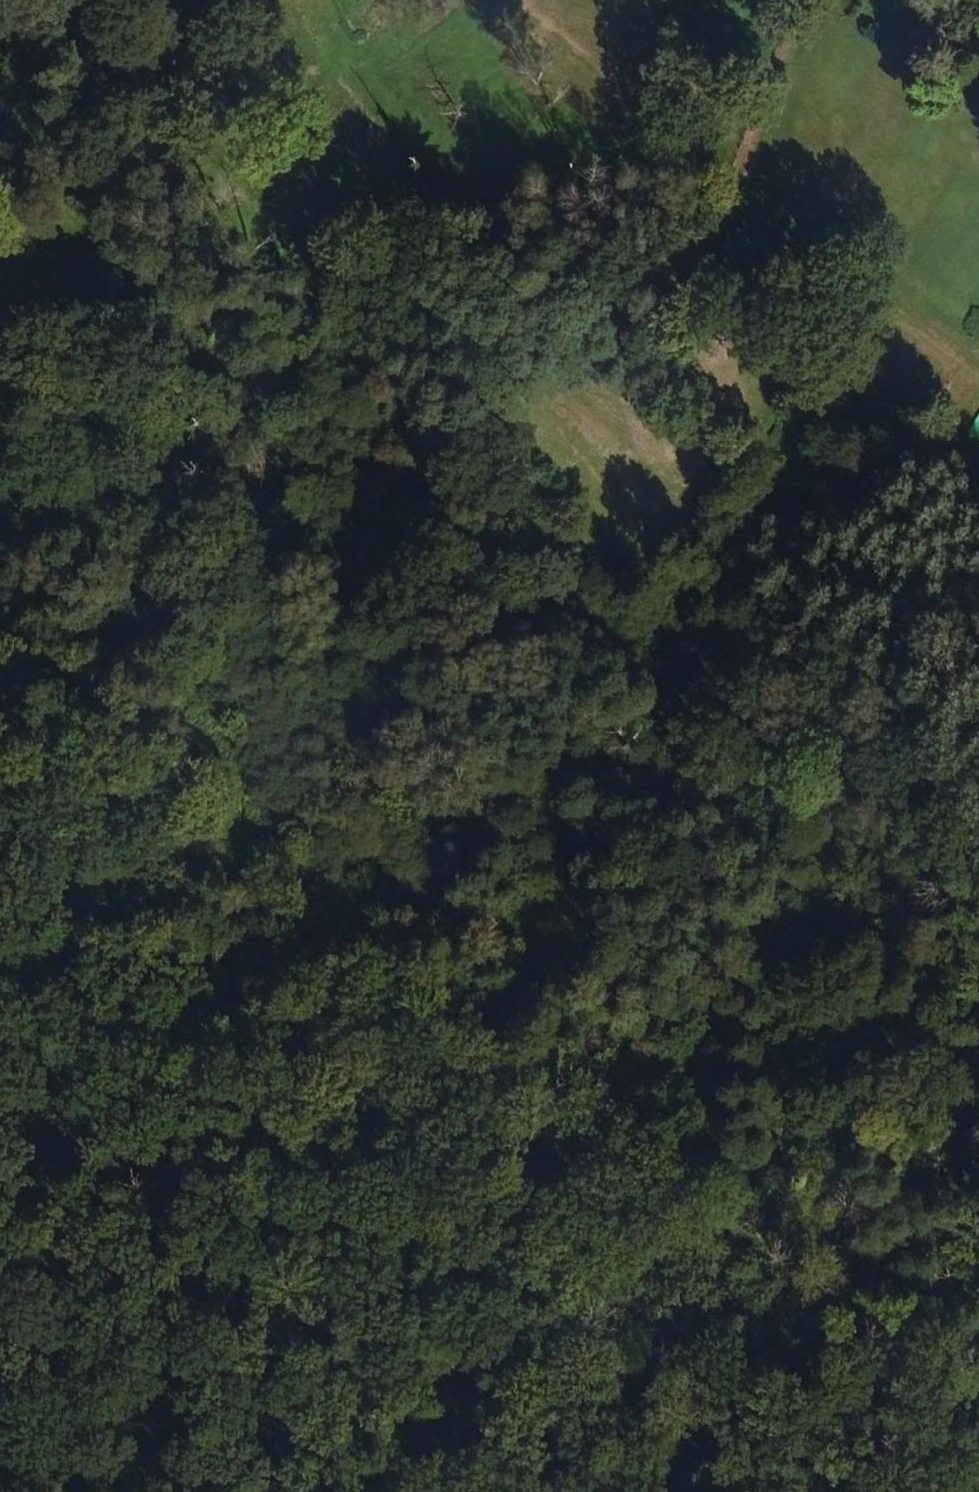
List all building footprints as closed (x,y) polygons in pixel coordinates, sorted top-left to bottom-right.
[(970,432),(978,436),(978,413),(970,432)]
